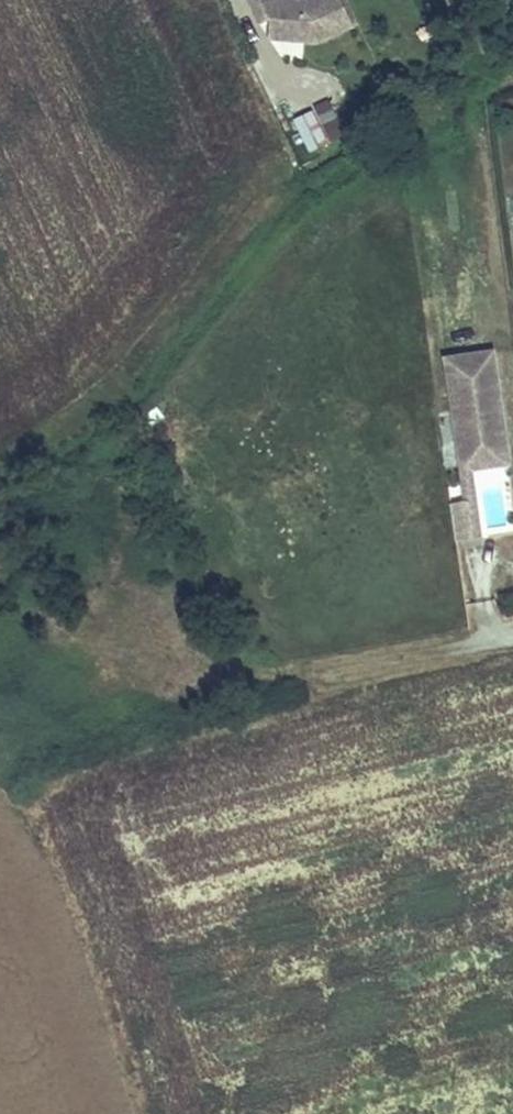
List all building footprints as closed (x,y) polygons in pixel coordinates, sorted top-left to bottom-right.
[(344,0),(323,0),(314,4),(279,3),(268,8),(264,0),(247,0),(262,30),(275,25),(276,26),(274,42),(321,44),(356,27),(344,0)] [(308,154),(346,139),(331,103),(293,118),(308,154)] [(499,360),(453,366),(467,468),(512,461),(499,360)] [(467,468),(468,477),(472,508),(480,507),(475,476),(512,471),(512,461),(467,468)] [(485,545),(480,507),(472,508),(455,511),(461,549),(485,545)]
